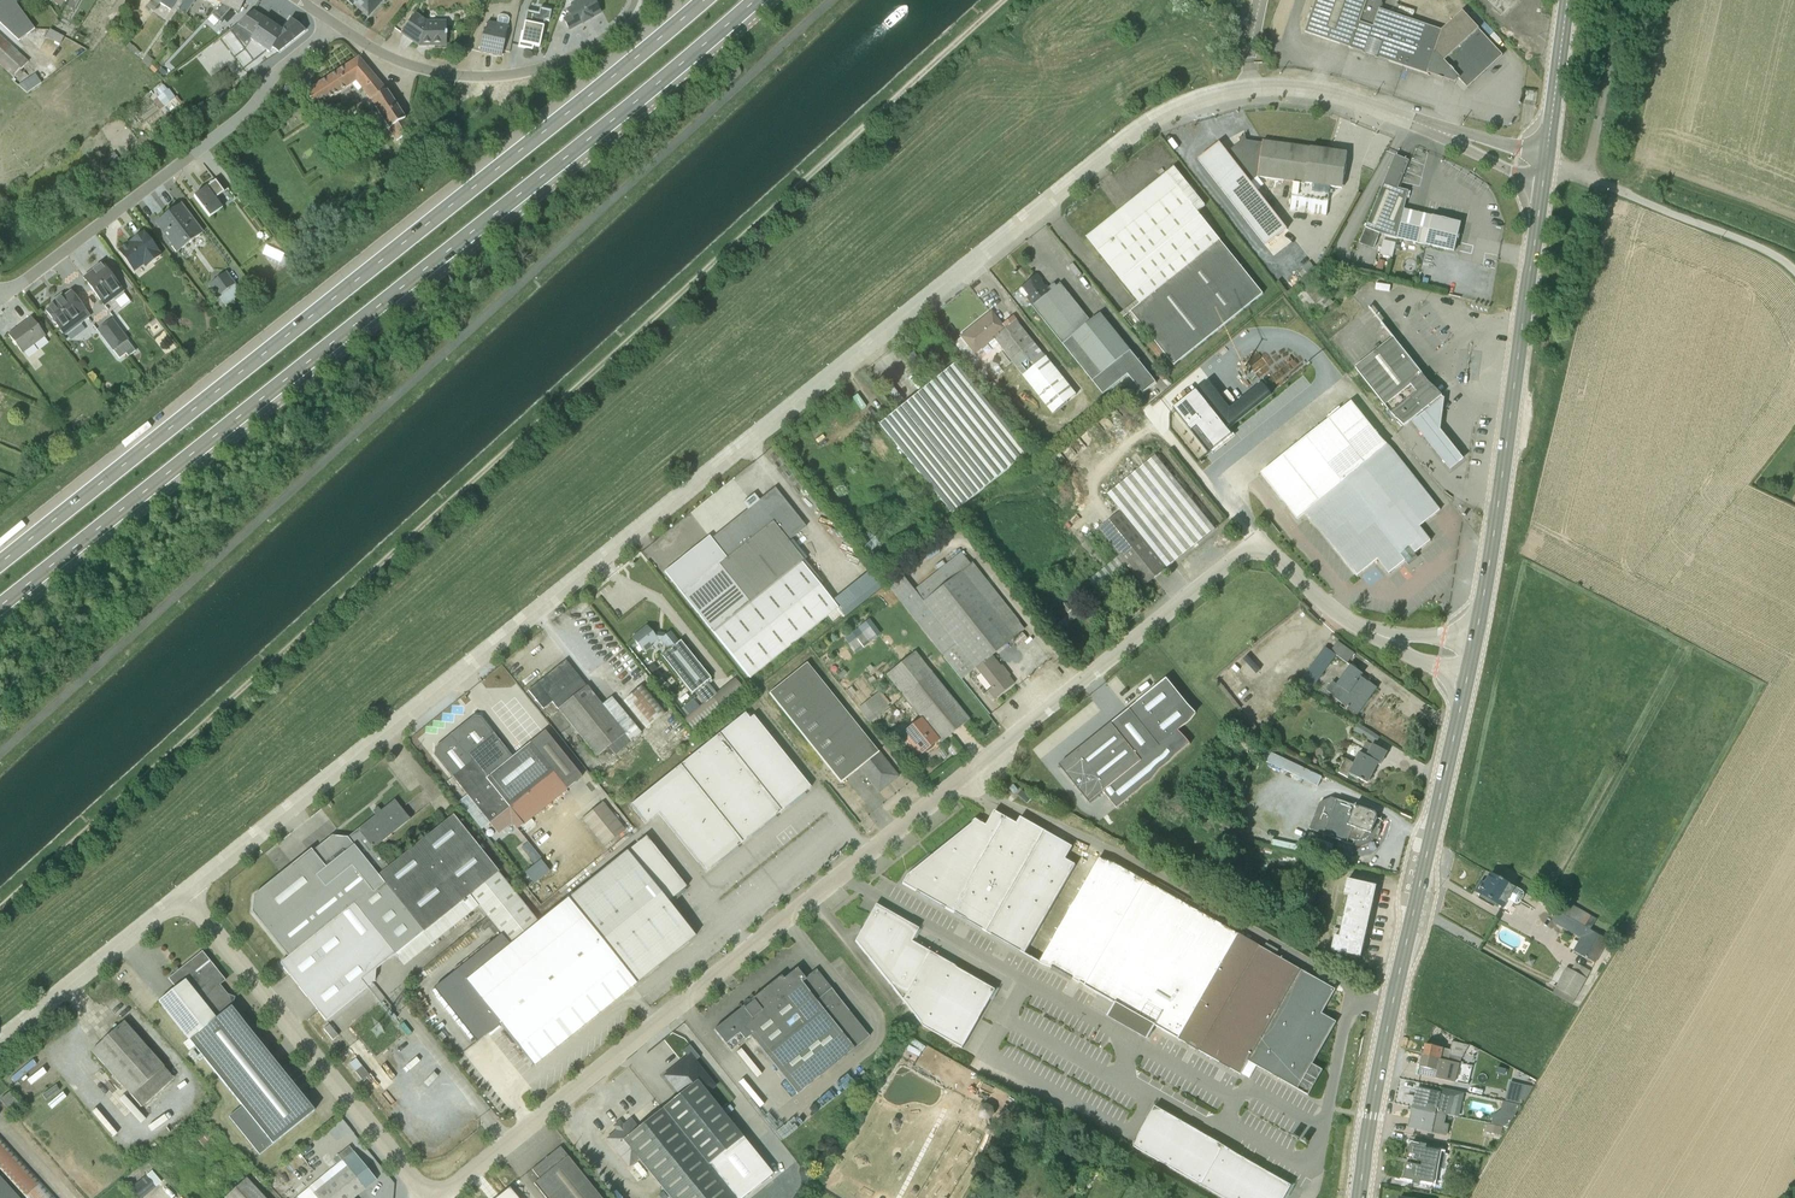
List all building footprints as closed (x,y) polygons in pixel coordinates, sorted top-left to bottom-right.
[(34,29),(13,0),(0,0),(0,24),(18,41),(34,29)] [(162,0),(151,0),(146,7),(153,11),(159,4),(162,0)] [(159,4),(170,10),(176,0),(162,0),(159,4)] [(177,10),(184,16),(195,0),(184,0),(177,10)] [(211,14),(218,22),(230,10),(238,14),(245,0),(222,0),(220,4),(216,8),(211,14)] [(352,7),(353,6),(368,19),(379,7),(383,3),(381,0),(380,0),(345,0),(352,7)] [(569,30),(582,23),(582,24),(583,23),(583,22),(588,19),(589,20),(590,19),(600,13),(596,6),(597,5),(598,4),(596,2),(595,1),(593,2),(592,0),(581,0),(571,5),(572,7),(566,10),(569,17),(563,20),(569,30)] [(1304,32),(1365,53),(1376,57),(1427,75),(1428,73),(1444,78),(1451,72),(1467,89),(1502,56),(1462,12),(1442,32),(1381,10),(1382,4),(1381,4),(1382,0),(1315,0),(1304,32)] [(521,33),(518,47),(532,50),(533,43),(539,44),(544,21),(548,21),(550,11),(539,9),(538,14),(526,12),(521,33)] [(271,55),(304,31),(290,20),(281,31),(252,12),(232,28),(271,55)] [(415,13),(400,34),(419,47),(445,47),(445,21),(427,21),(415,13)] [(483,29),(478,53),(501,57),(506,26),(507,26),(508,19),(506,16),(500,15),(497,16),(496,24),(487,22),(486,30),(483,29)] [(63,37),(50,30),(45,37),(59,45),(63,37)] [(28,62),(0,36),(0,66),(13,78),(15,75),(18,78),(22,73),(19,71),(28,62)] [(140,53),(129,43),(126,47),(137,56),(140,53)] [(142,62),(148,67),(153,61),(146,55),(142,62)] [(358,58),(305,92),(315,108),(355,82),(370,101),(395,141),(411,131),(412,131),(385,90),(358,58)] [(154,73),(160,67),(155,63),(149,69),(154,73)] [(740,73),(739,70),(735,67),(728,70),(727,68),(720,74),(722,76),(718,84),(724,87),(740,75),(740,73)] [(26,93),(40,83),(37,78),(25,86),(25,85),(21,88),(26,93)] [(162,84),(152,90),(154,92),(154,93),(155,94),(151,97),(165,116),(179,105),(174,98),(168,90),(167,90),(162,84)] [(288,100),(294,95),(288,86),(282,90),(288,100)] [(1199,162),(1263,247),(1287,230),(1244,175),(1293,182),(1290,213),(1327,218),(1328,191),(1345,188),(1352,156),(1244,141),(1229,154),(1228,155),(1221,146),(1199,162)] [(1379,234),(1453,252),(1454,252),(1461,224),(1460,224),(1403,210),(1408,192),(1398,189),(1409,161),(1395,155),(1359,244),(1373,249),(1379,234)] [(1180,168),(1099,231),(1088,239),(1141,307),(1133,313),(1170,360),(1254,295),(1197,218),(1211,207),(1180,168)] [(223,192),(215,181),(193,197),(209,218),(222,208),(215,198),(223,192)] [(203,233),(181,203),(154,224),(176,253),(203,233)] [(143,232),(117,251),(134,273),(135,271),(138,276),(146,270),(145,268),(162,255),(160,252),(159,253),(143,232)] [(1395,243),(1383,240),(1379,255),(1392,258),(1395,243)] [(113,256),(108,260),(113,268),(118,265),(113,256)] [(1378,260),(1375,272),(1381,274),(1382,273),(1384,261),(1378,260)] [(120,308),(129,301),(123,293),(124,292),(101,263),(82,278),(104,307),(113,300),(120,308)] [(226,272),(208,285),(217,298),(218,297),(225,306),(241,294),(234,285),(235,284),(226,272)] [(1332,303),(1315,282),(1297,297),(1314,318),(1332,303)] [(1048,287),(1033,298),(1104,390),(1128,372),(1141,389),(1150,382),(1100,317),(1091,324),(1067,291),(1057,298),(1048,287)] [(64,336),(90,316),(71,291),(63,296),(61,294),(51,301),(53,304),(44,310),(64,336)] [(994,334),(1054,406),(1075,388),(1017,319),(1009,326),(995,309),(963,336),(975,350),(994,334)] [(45,337),(31,317),(8,334),(22,354),(45,337)] [(128,340),(111,319),(104,325),(126,353),(128,356),(135,351),(127,341),(128,340)] [(119,358),(126,353),(104,325),(96,330),(112,351),(113,351),(119,358)] [(1404,431),(1411,426),(1443,401),(1393,338),(1355,368),(1404,431)] [(952,372),(884,427),(953,512),(1021,457),(952,372)] [(1445,404),(1443,401),(1411,426),(1451,475),(1465,464),(1441,435),(1445,404)] [(1303,513),(1358,581),(1378,565),(1390,579),(1431,545),(1420,532),(1441,515),(1351,403),(1260,474),(1296,519),(1303,513)] [(1088,580),(1098,592),(1128,568),(1128,567),(1144,586),(1215,529),(1155,456),(1107,495),(1121,512),(1098,530),(1118,555),(1118,556),(1088,580)] [(806,526),(775,488),(713,538),(710,535),(664,572),(751,679),(839,608),(786,543),(806,526)] [(1001,649),(1025,629),(971,562),(969,564),(960,553),(913,590),(900,574),(885,585),(937,649),(961,679),(974,669),(990,688),(986,691),(994,700),(1014,684),(1008,677),(1009,676),(1001,665),(1000,666),(992,656),(1001,649)] [(1079,616),(1074,610),(1072,611),(1066,604),(1062,607),(1068,615),(1051,628),(1056,634),(1079,616)] [(668,651),(678,642),(670,632),(665,635),(664,633),(654,633),(652,634),(646,626),(631,638),(637,646),(634,649),(638,653),(641,651),(642,652),(644,651),(645,652),(651,647),(650,646),(656,641),(660,641),(668,651)] [(1027,639),(1022,633),(1013,640),(1017,646),(1027,639)] [(710,678),(680,641),(678,642),(668,651),(661,657),(691,694),(693,692),(706,682),(710,678)] [(1299,689),(1310,697),(1337,660),(1348,668),(1355,658),(1339,646),(1331,655),(1326,652),(1299,689)] [(969,719),(914,652),(885,676),(893,686),(889,689),(894,696),(899,693),(919,718),(900,734),(919,757),(922,754),(923,754),(926,751),(937,742),(939,744),(969,719)] [(586,686),(565,661),(528,691),(543,710),(552,702),(595,757),(608,747),(615,755),(641,733),(611,697),(602,705),(586,686)] [(806,663),(768,693),(840,782),(858,768),(859,768),(877,791),(878,792),(897,776),(874,748),(806,663)] [(1370,686),(1371,684),(1351,670),(1338,689),(1334,686),(1327,695),(1335,700),(1334,702),(1342,708),(1340,711),(1347,716),(1346,717),(1353,722),(1356,718),(1359,719),(1359,720),(1378,692),(1370,686)] [(685,718),(683,720),(695,735),(746,693),(734,679),(715,694),(706,682),(693,692),(703,704),(700,708),(693,699),(679,710),(685,718)] [(1059,765),(1089,803),(1103,792),(1116,808),(1117,808),(1191,748),(1178,732),(1197,717),(1197,716),(1166,679),(1129,709),(1111,724),(1059,765)] [(666,712),(644,684),(623,701),(645,729),(666,712)] [(890,704),(879,691),(858,708),(869,723),(888,708),(887,706),(890,704)] [(705,872),(810,788),(752,716),(749,719),(744,713),(629,805),(645,824),(658,814),(705,872)] [(489,823),(498,834),(511,823),(516,830),(567,790),(566,789),(581,777),(544,731),(512,757),(480,718),(473,717),(436,748),(436,755),(467,795),(458,802),(481,830),(489,823)] [(1359,729),(1355,735),(1377,748),(1380,742),(1359,729)] [(1346,763),(1339,777),(1348,782),(1350,778),(1368,788),(1379,769),(1381,770),(1388,757),(1367,746),(1355,768),(1346,763)] [(1253,748),(1248,757),(1295,779),(1293,782),(1301,785),(1302,782),(1319,790),(1323,781),(1253,748)] [(602,798),(581,817),(607,845),(627,825),(602,798)] [(375,815),(353,832),(347,837),(331,836),(312,851),(311,850),(253,896),(252,914),(286,955),(287,956),(279,963),(325,1020),(374,981),(375,970),(394,955),(403,966),(404,966),(478,907),(485,916),(514,893),(453,816),(389,866),(388,867),(373,849),(373,848),(409,819),(394,800),(380,811),(378,809),(373,812),(375,815)] [(1374,843),(1376,840),(1382,824),(1378,822),(1378,820),(1377,818),(1376,817),(1332,802),(1320,807),(1311,833),(1357,850),(1361,850),(1364,850),(1368,848),(1371,846),(1374,843)] [(951,912),(1005,817),(994,811),(986,826),(976,820),(906,875),(901,884),(951,912)] [(951,912),(987,933),(1044,831),(1020,817),(1017,824),(1005,817),(951,912)] [(1072,847),(1044,831),(987,933),(1024,954),(1075,865),(1065,860),(1072,847)] [(686,887),(645,836),(568,898),(636,984),(694,937),(667,902),(686,887)] [(540,854),(518,874),(530,886),(551,867),(540,854)] [(1240,938),(1147,885),(1099,858),(1039,962),(1073,982),(1071,985),(1079,989),(1080,986),(1100,997),(1097,1002),(1110,1009),(1113,1004),(1117,1007),(1109,1021),(1149,1044),(1158,1030),(1181,1043),(1242,1078),(1250,1065),(1309,1098),(1323,1074),(1313,1068),(1337,1026),(1322,1018),(1336,993),(1240,938)] [(1482,888),(1478,896),(1484,899),(1482,904),(1494,911),(1496,908),(1505,913),(1509,904),(1515,907),(1518,907),(1521,905),(1523,901),(1524,898),(1523,896),(1493,878),(1486,889),(1482,888)] [(1303,911),(1314,914),(1320,886),(1308,883),(1303,911)] [(1345,922),(1369,928),(1377,891),(1349,884),(1345,899),(1350,900),(1345,922)] [(533,1067),(636,984),(568,898),(538,922),(514,893),(485,916),(489,921),(481,928),(484,931),(488,928),(496,938),(433,989),(476,1042),(477,1041),(499,1024),(533,1066),(533,1067)] [(1596,923),(1564,904),(1558,916),(1590,934),(1596,923)] [(918,929),(876,906),(854,941),(922,1026),(962,1049),(995,990),(929,953),(910,942),(918,929)] [(1573,955),(1596,967),(1609,945),(1590,934),(1558,916),(1552,926),(1580,942),(1573,955)] [(1336,940),(1333,955),(1361,961),(1369,928),(1345,922),(1342,934),(1335,932),(1333,940),(1336,940)] [(228,1117),(259,1154),(273,1143),(314,1111),(231,1007),(234,998),(227,994),(220,985),(225,980),(202,951),(167,979),(175,988),(158,1002),(187,1039),(182,1043),(188,1051),(194,1047),(241,1106),(228,1117)] [(1573,1007),(1591,975),(1590,974),(1575,966),(1571,973),(1567,971),(1555,991),(1556,992),(1553,997),(1571,1007),(1573,1007)] [(742,1006),(713,1030),(730,1051),(749,1036),(796,1094),(868,1036),(815,969),(804,979),(796,968),(782,979),(780,976),(752,998),(747,999),(743,1002),(742,1006)] [(173,1078),(123,1022),(91,1051),(141,1107),(173,1078)] [(1427,1048),(1424,1059),(1459,1067),(1462,1062),(1468,1065),(1475,1054),(1469,1051),(1470,1048),(1453,1045),(1451,1053),(1427,1048)] [(689,1053),(662,1076),(679,1096),(639,1128),(630,1118),(623,1124),(619,1119),(611,1125),(615,1130),(604,1139),(628,1168),(638,1160),(669,1197),(743,1197),(771,1175),(743,1137),(707,1093),(716,1086),(689,1053)] [(1457,1082),(1460,1082),(1462,1075),(1459,1074),(1460,1067),(1459,1067),(1423,1059),(1420,1078),(1456,1086),(1457,1082)] [(177,1086),(183,1078),(178,1074),(172,1082),(177,1086)] [(1522,1103),(1527,1104),(1533,1091),(1511,1085),(1506,1105),(1520,1109),(1522,1103)] [(1417,1091),(1413,1111),(1447,1119),(1447,1118),(1459,1120),(1464,1097),(1441,1091),(1440,1096),(1417,1091)] [(1493,1119),(1492,1127),(1508,1131),(1520,1109),(1503,1105),(1501,1113),(1493,1119)] [(1135,1149),(1201,1187),(1223,1148),(1157,1111),(1135,1149)] [(1408,1131),(1447,1140),(1449,1132),(1446,1132),(1446,1131),(1449,1131),(1450,1128),(1445,1127),(1447,1119),(1413,1111),(1408,1131)] [(1488,1127),(1486,1135),(1502,1138),(1503,1131),(1488,1127)] [(194,1141),(202,1151),(212,1142),(204,1133),(194,1141)] [(0,1140),(0,1169),(26,1197),(53,1197),(0,1140)] [(353,1197),(376,1180),(353,1152),(348,1147),(337,1156),(342,1161),(295,1197),(354,1197),(353,1197)] [(531,1170),(539,1179),(533,1183),(545,1197),(601,1197),(560,1147),(531,1170)] [(1433,1186),(1437,1171),(1440,1155),(1427,1152),(1427,1149),(1421,1147),(1420,1150),(1411,1148),(1407,1162),(1422,1166),(1422,1168),(1422,1170),(1406,1167),(1403,1181),(1413,1183),(1413,1186),(1419,1187),(1420,1183),(1433,1186)] [(1223,1148),(1201,1187),(1220,1197),(1286,1197),(1292,1188),(1223,1148)] [(0,1177),(0,1197),(19,1197),(0,1177)] [(141,1197),(157,1184),(151,1177),(135,1191),(141,1197)] [(224,1197),(265,1197),(246,1178),(224,1197)] [(509,1187),(495,1197),(518,1197),(509,1187)]
